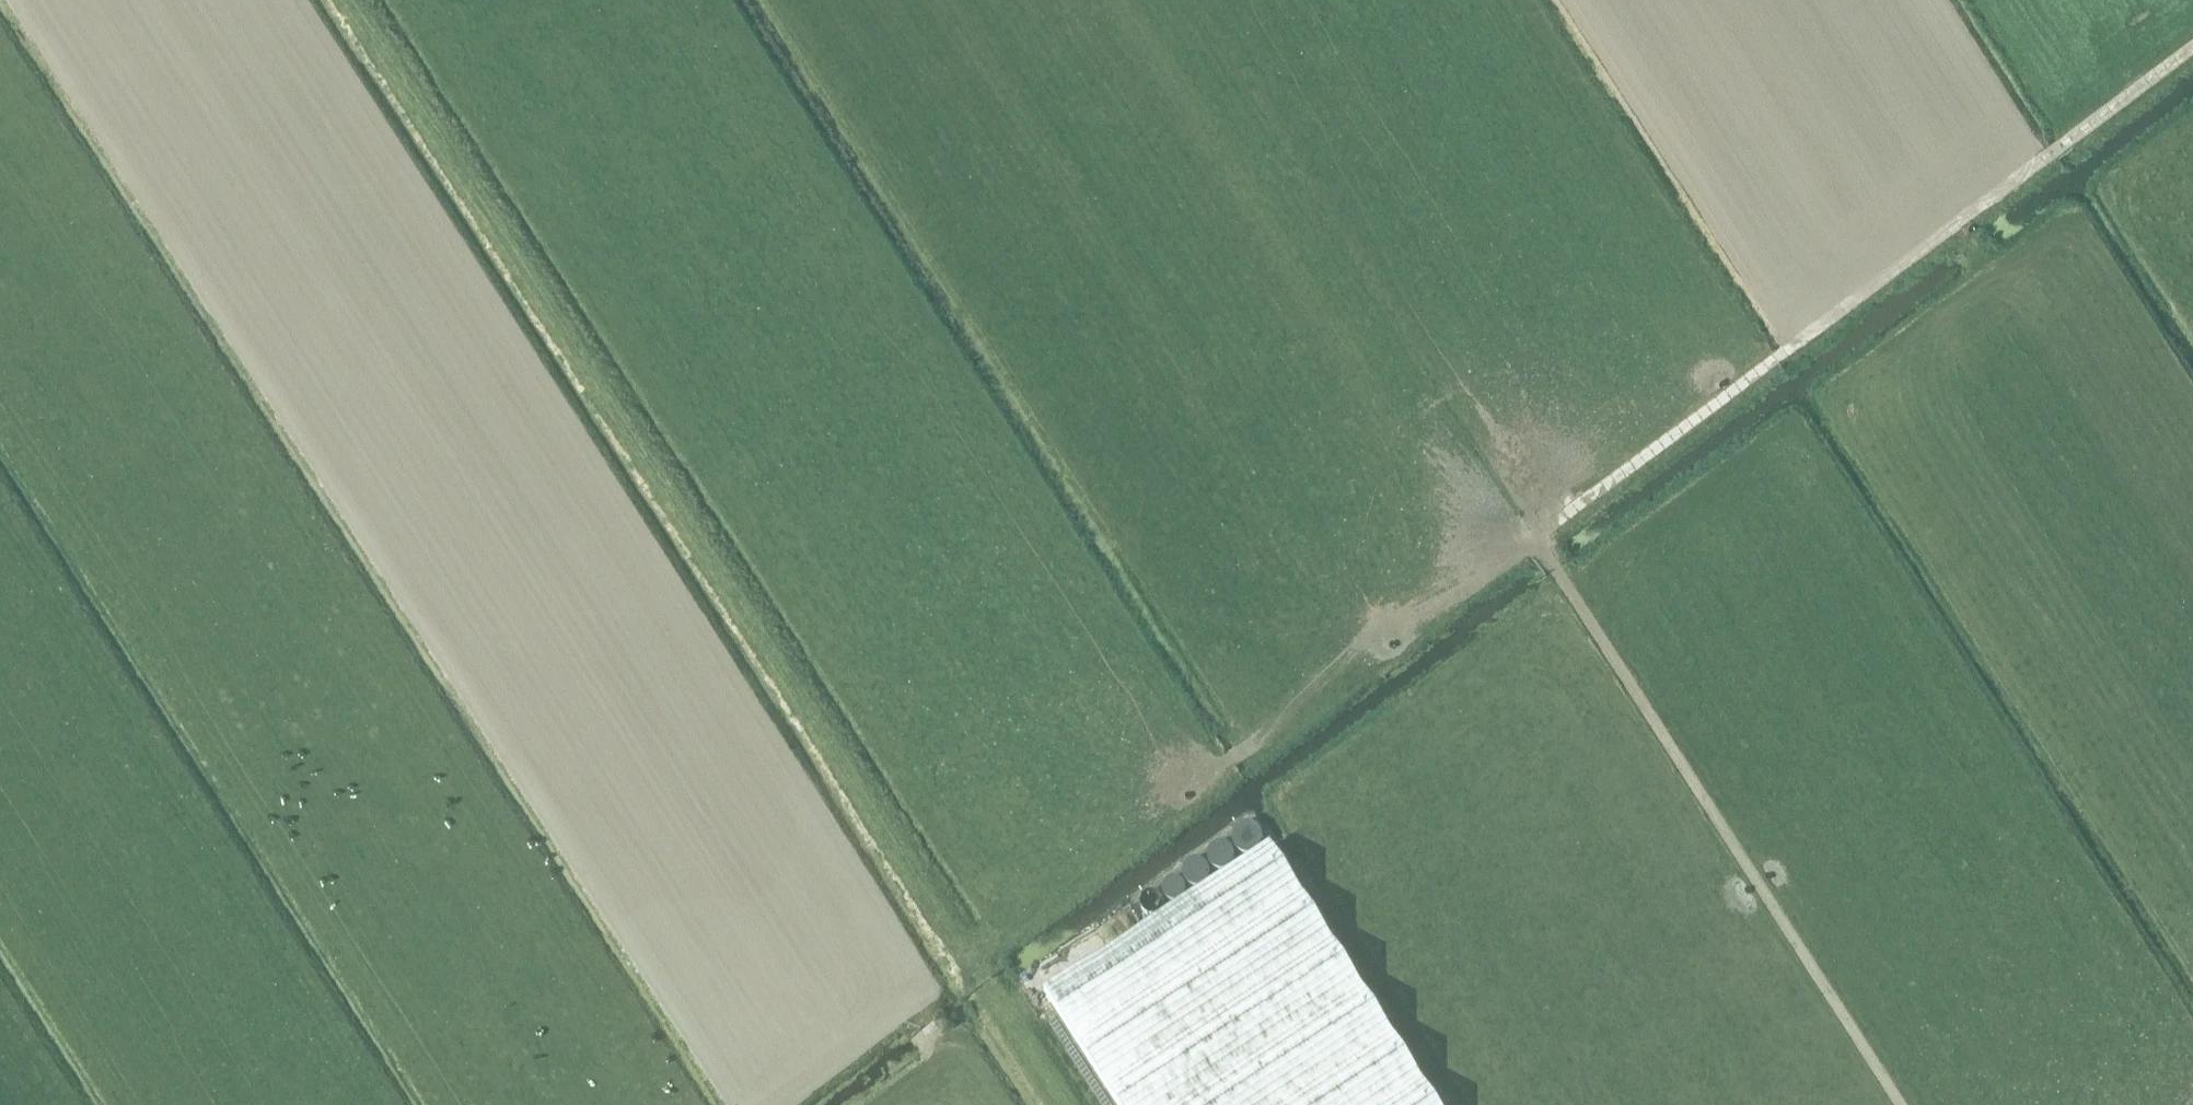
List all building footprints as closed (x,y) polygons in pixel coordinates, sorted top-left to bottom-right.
[(1272,845),(1045,990),(1119,1104),(1439,1104),(1272,845)]
